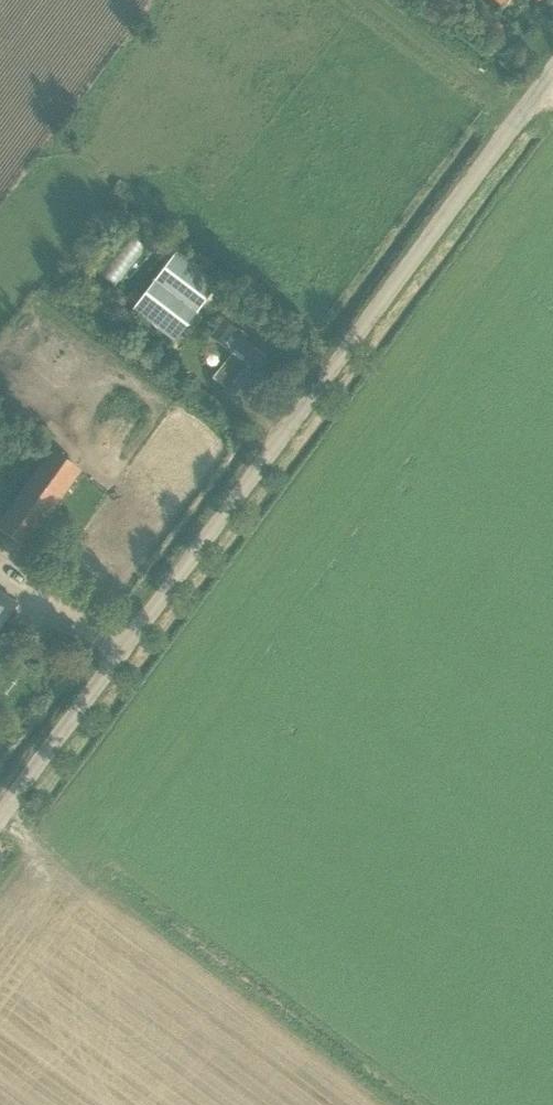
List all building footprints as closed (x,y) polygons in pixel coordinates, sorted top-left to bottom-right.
[(176,341),(220,283),(177,250),(133,309),(176,341)] [(269,357),(237,332),(239,330),(225,319),(211,336),(232,353),(214,378),(246,402),(266,376),(258,371),(269,357)] [(27,549),(83,471),(52,447),(0,520),(0,530),(27,549)] [(18,604),(0,590),(0,629),(18,604)]
